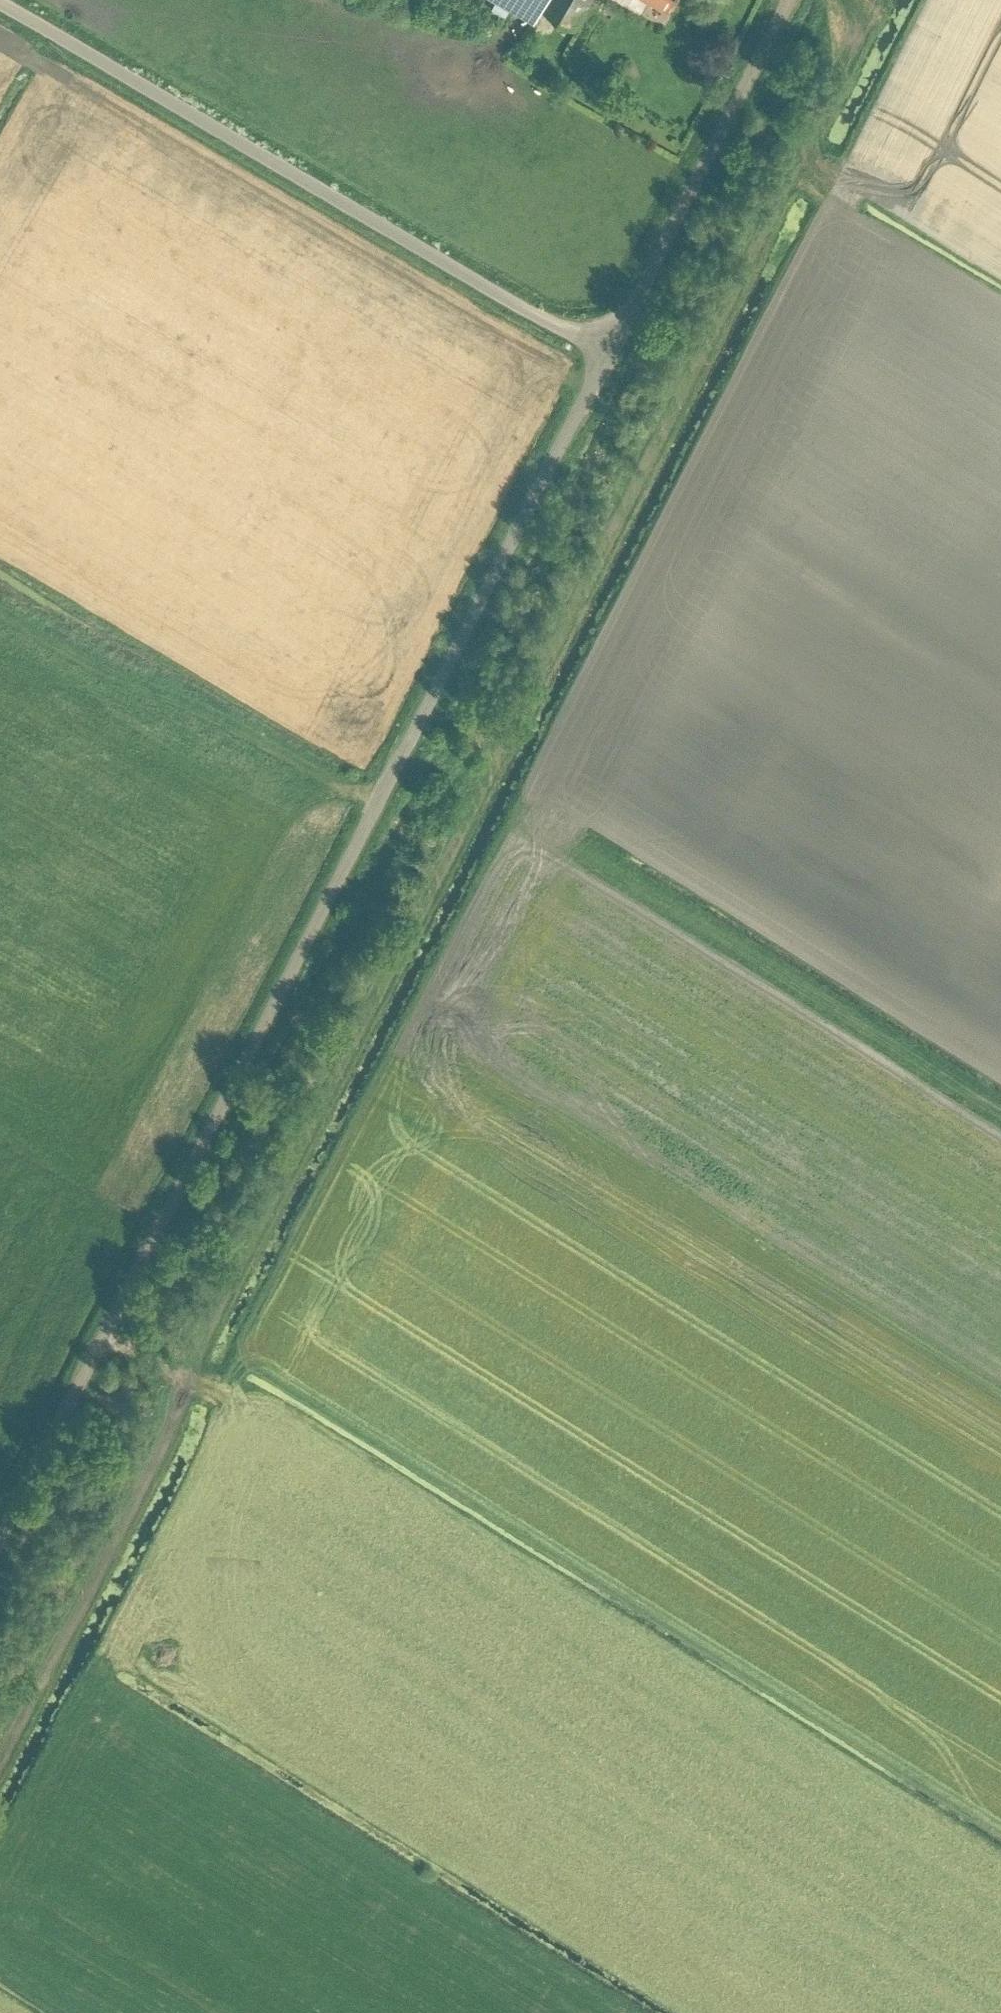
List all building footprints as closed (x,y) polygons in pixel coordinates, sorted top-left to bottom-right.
[(493,7),(507,14),(511,7),(498,0),(496,0),(493,7)] [(542,8),(574,27),(590,0),(547,0),(542,8)] [(668,9),(673,0),(652,0),(668,9)] [(523,31),(519,41),(531,46),(535,36),(523,31)]
